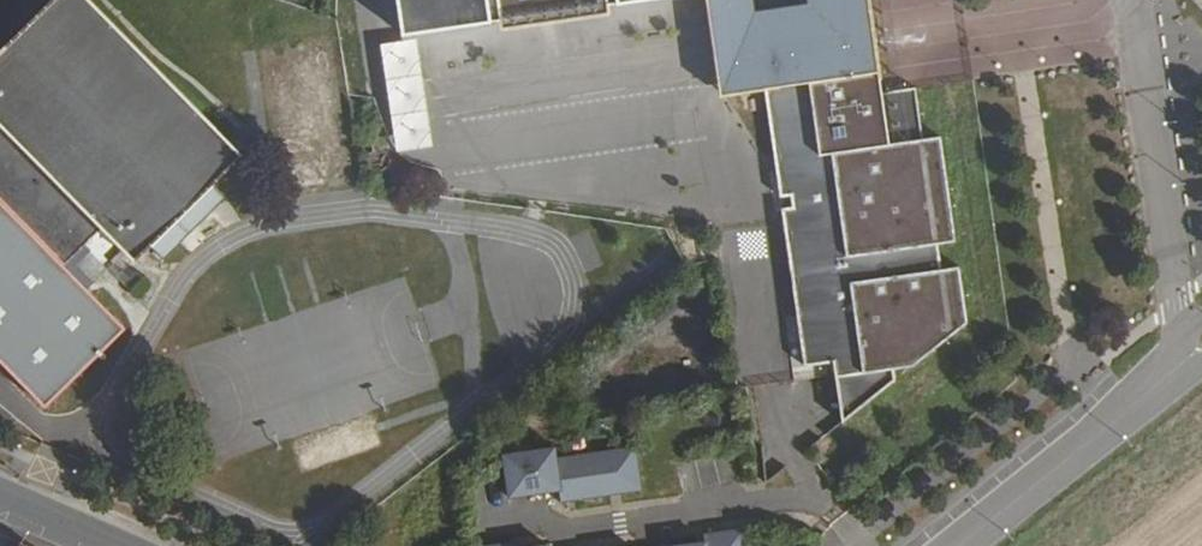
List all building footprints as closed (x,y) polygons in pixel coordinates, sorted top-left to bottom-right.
[(102,0),(52,0),(0,54),(0,187),(5,192),(0,197),(0,322),(55,374),(119,303),(81,262),(114,227),(148,258),(255,146),(102,0)] [(404,32),(418,30),(617,0),(399,0),(404,32)] [(804,366),(833,362),(842,423),(895,380),(894,369),(913,367),(967,323),(972,266),(954,268),(951,243),(969,241),(958,135),(940,137),(935,86),(882,91),(872,0),(708,0),(720,89),(765,83),(804,366)] [(435,141),(418,30),(404,32),(381,36),(398,146),(435,141)] [(192,227),(211,245),(236,219),(218,201),(192,227)] [(104,244),(89,260),(109,278),(124,262),(121,260),(123,257),(114,249),(112,251),(104,244)] [(222,459),(435,390),(399,280),(186,349),(222,459)] [(642,484),(636,447),(558,460),(556,450),(504,459),(511,502),(562,493),(563,505),(603,498),(602,490),(642,484)] [(745,529),(704,534),(705,541),(673,545),(747,545),(745,529)] [(547,540),(517,544),(516,537),(477,542),(478,545),(548,545),(547,540)]
